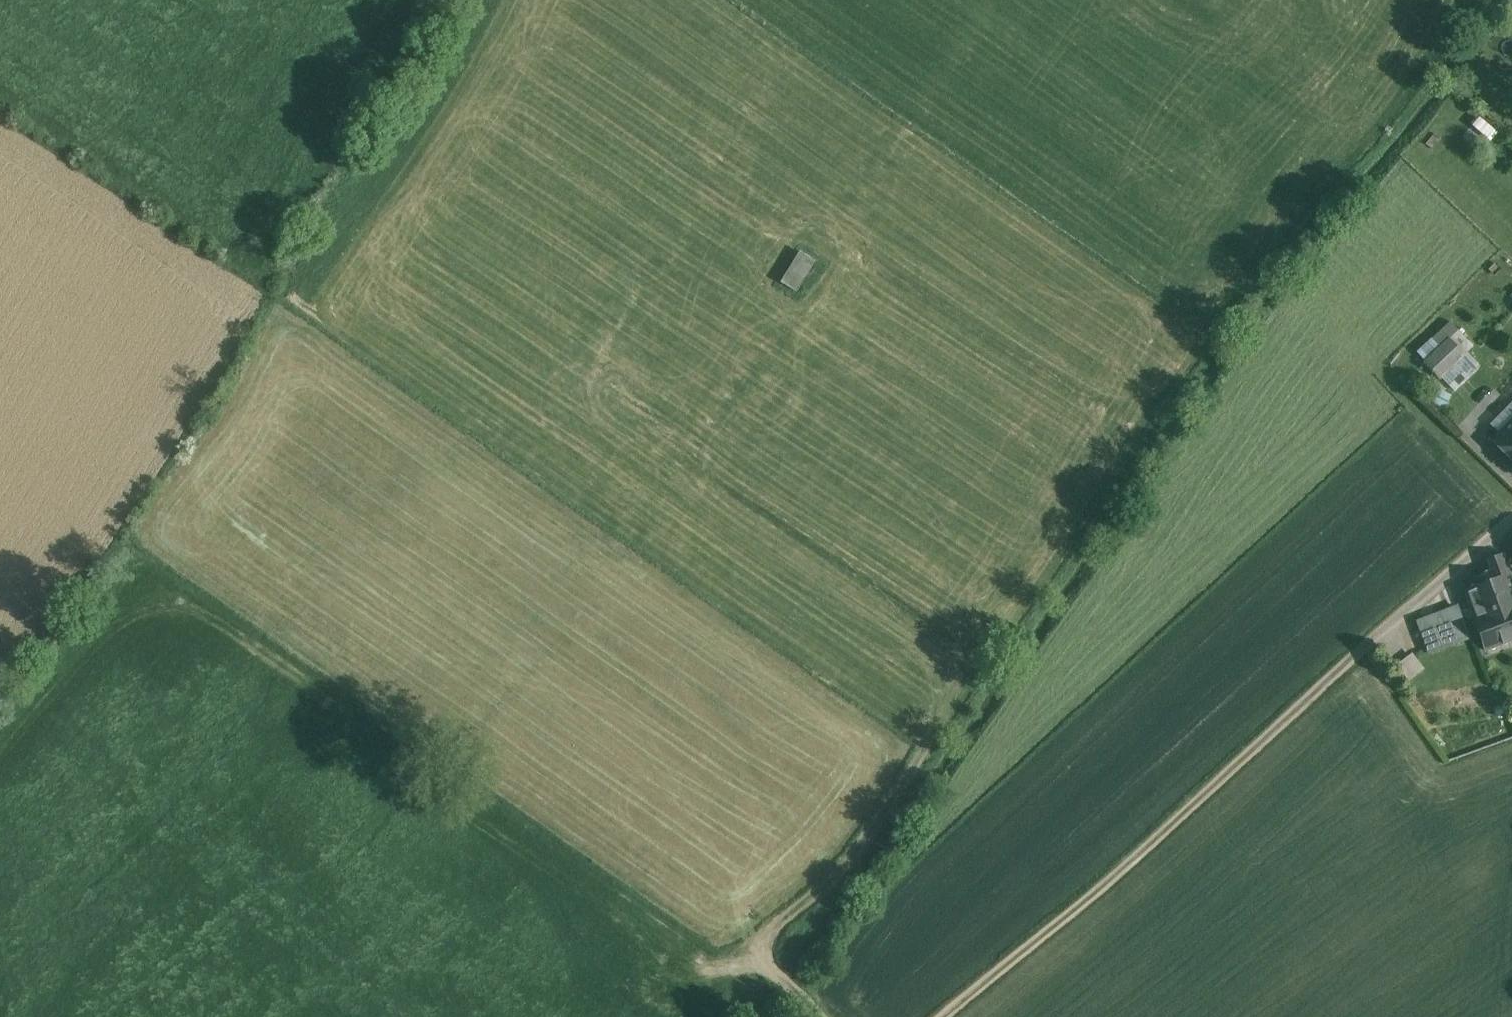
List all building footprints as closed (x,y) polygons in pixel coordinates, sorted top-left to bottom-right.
[(815,261),(800,251),(781,282),(796,292),(815,261)] [(1450,339),(1425,362),(1440,378),(1465,355),(1450,339)] [(1491,440),(1511,460),(1511,419),(1491,440)] [(1488,561),(1495,581),(1465,592),(1475,618),(1511,604),(1511,574),(1505,554),(1488,561)] [(1475,618),(1486,650),(1511,640),(1511,604),(1475,618)] [(1457,608),(1418,622),(1430,655),(1469,641),(1457,608)] [(1414,675),(1423,669),(1411,653),(1402,659),(1414,675)]
